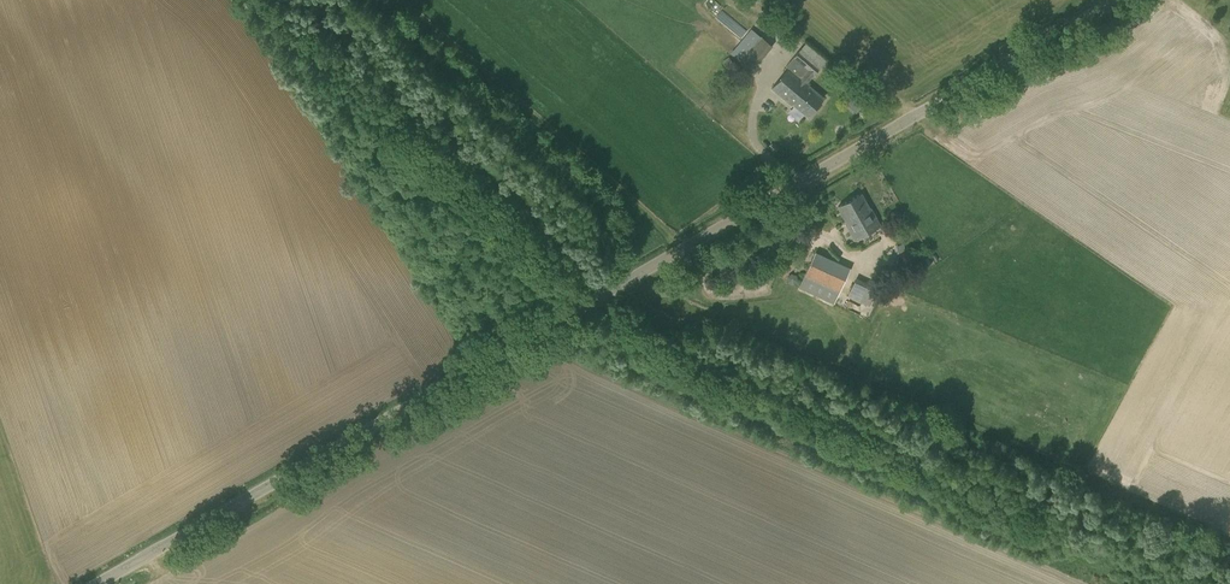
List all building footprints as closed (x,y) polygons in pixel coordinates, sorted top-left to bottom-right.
[(761,36),(740,61),(751,71),(773,45),(761,36)] [(786,66),(788,67),(772,86),(792,103),(793,101),(809,115),(823,98),(808,85),(810,83),(808,82),(821,66),(800,48),(786,66)] [(845,221),(855,240),(880,225),(870,208),(869,208),(861,193),(837,206),(845,220),(845,221)] [(850,268),(815,251),(798,288),(834,304),(850,268)] [(878,287),(856,277),(848,295),(870,305),(878,287)]
